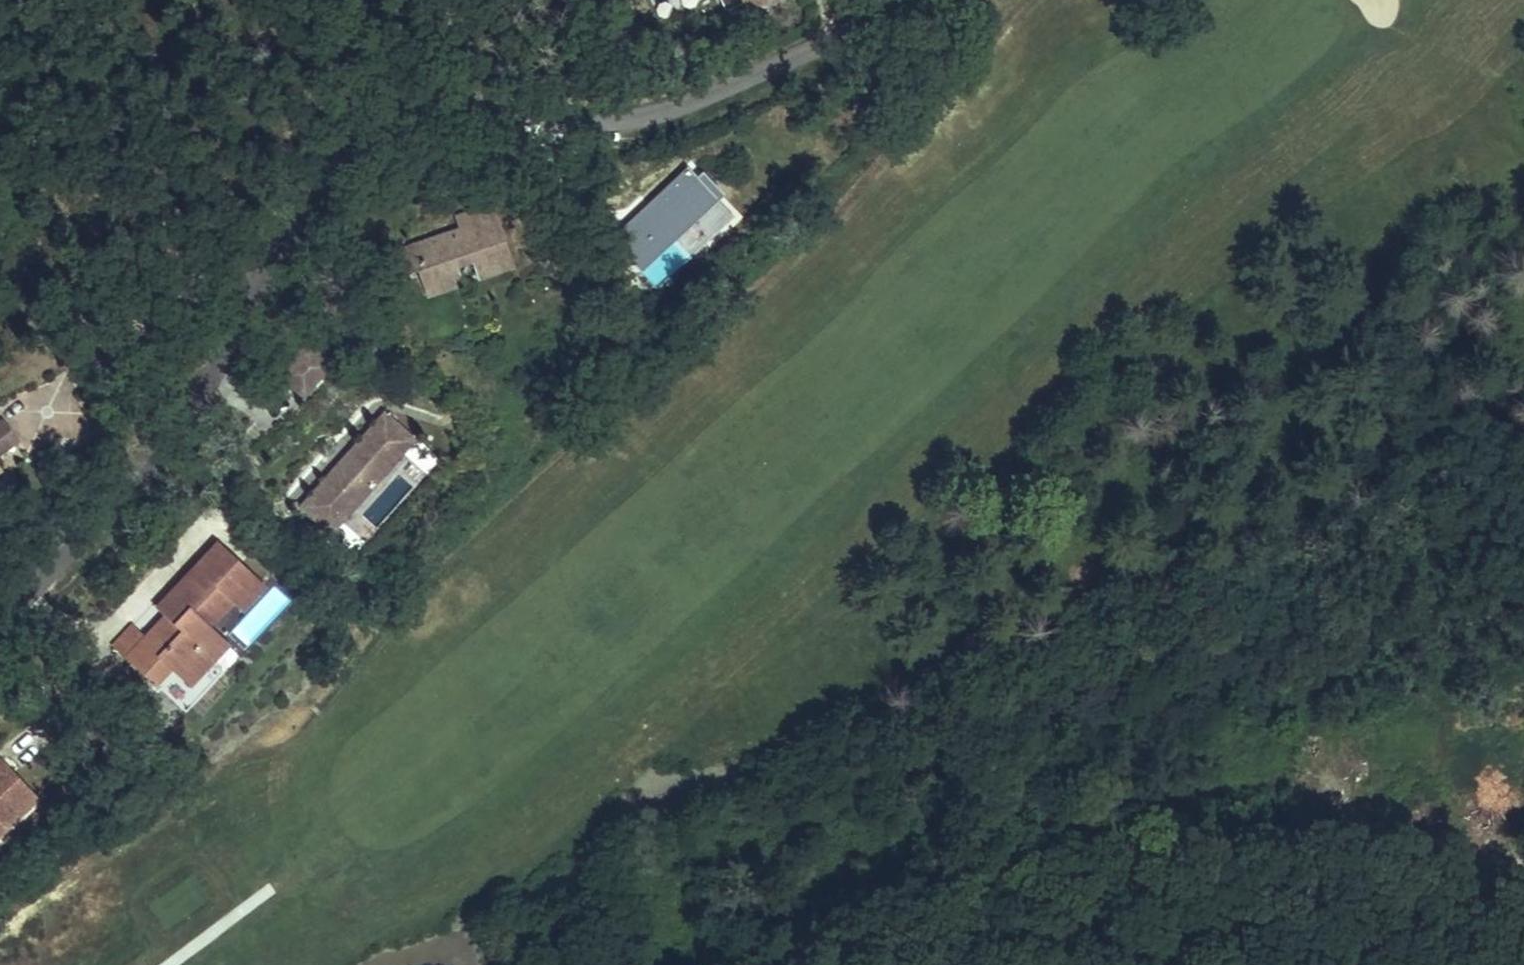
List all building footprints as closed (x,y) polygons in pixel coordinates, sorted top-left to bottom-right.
[(738,0),(678,0),(672,2),(681,24),(738,0)] [(661,259),(704,225),(663,172),(632,196),(637,203),(607,228),(622,246),(640,232),(661,259)] [(610,255),(622,246),(607,228),(637,203),(632,196),(580,238),(585,245),(595,237),(610,255)] [(443,232),(480,219),(474,202),(437,215),(443,232)] [(480,219),(443,232),(438,234),(436,229),(394,244),(410,290),(446,277),(441,265),(454,261),(458,273),(495,260),(480,219)] [(288,366),(313,386),(317,381),(292,361),(288,366)] [(291,413),(313,386),(288,366),(266,393),(291,413)] [(324,549),(404,452),(373,427),(344,462),(349,466),(328,492),(323,488),(294,523),(324,549)] [(198,703),(229,667),(209,650),(233,622),(244,631),(263,609),(212,565),(159,627),(170,636),(147,662),(134,650),(118,669),(117,670),(162,708),(180,687),(198,703)] [(194,735),(243,679),(229,667),(198,703),(180,687),(162,708),(194,735)] [(16,801),(0,780),(0,814),(16,801)]
